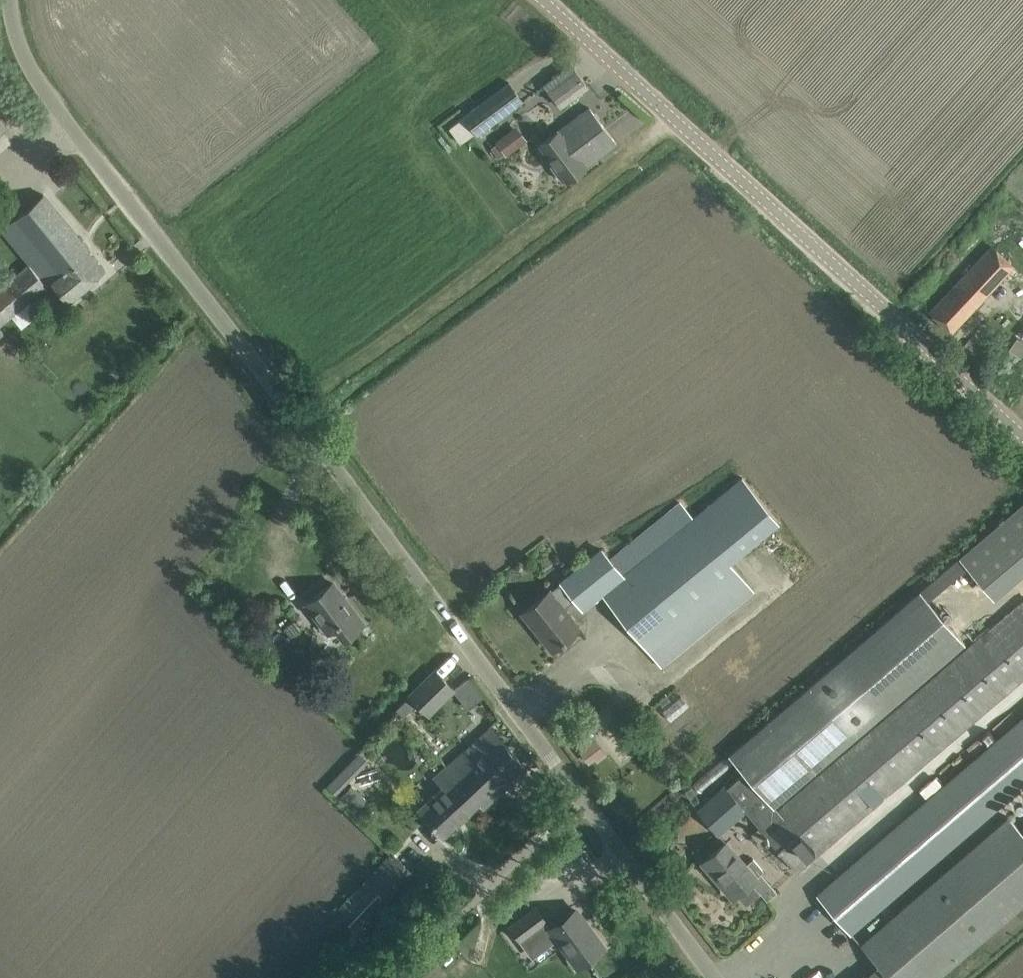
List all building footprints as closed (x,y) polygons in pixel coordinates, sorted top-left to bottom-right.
[(562,107),(572,99),(588,87),(571,64),(545,84),(562,107)] [(464,116),(464,117),(449,128),(460,143),(476,132),(477,134),(522,100),(509,82),(464,116)] [(457,116),(467,108),(459,99),(449,106),(457,116)] [(589,107),(541,144),(559,169),(555,172),(562,180),(567,180),(617,143),(589,107)] [(497,140),(498,142),(491,146),(499,156),(505,152),(507,154),(527,139),(517,125),(497,140)] [(28,206),(0,229),(0,230),(28,263),(8,281),(0,288),(0,324),(52,281),(68,300),(90,282),(105,269),(43,193),(28,206)] [(952,330),(965,315),(1011,266),(991,247),(944,297),(931,312),(952,330)] [(1009,348),(1021,356),(1022,354),(1022,340),(1016,336),(1009,348)] [(729,562),(778,521),(742,477),(692,518),(678,501),(609,558),(601,548),(549,590),(538,599),(523,611),(553,649),(568,636),(579,627),(563,607),(594,583),(661,665),(752,591),(729,562)] [(1022,572),(1022,501),(959,553),(994,595),(1022,572)] [(348,634),(364,623),(332,582),(305,602),(328,632),(340,623),(348,634)] [(778,811),(775,807),(965,643),(919,589),(728,753),(744,772),(726,787),(725,785),(697,809),(718,833),(746,810),(797,870),(1022,677),(1022,601),(778,811)] [(294,620),(285,626),(292,636),(301,629),(294,620)] [(454,688),(435,669),(410,695),(395,709),(402,716),(417,702),(428,713),(454,688)] [(468,706),(484,696),(470,675),(455,686),(468,706)] [(817,894),(850,932),(1022,782),(1022,716),(817,894)] [(475,739),(446,765),(483,805),(510,780),(525,766),(490,726),(475,739)] [(591,764),(607,752),(595,734),(578,746),(591,764)] [(444,784),(418,809),(443,836),(479,803),(483,806),(483,805),(446,765),(436,775),(444,784)] [(353,812),(366,799),(351,784),(338,797),(353,812)] [(861,944),(890,977),(935,977),(1022,902),(1022,832),(1009,816),(861,944)] [(726,841),(703,861),(716,877),(719,874),(724,879),(723,880),(735,894),(737,892),(746,903),(760,891),(751,880),(761,871),(764,869),(753,857),(745,864),(726,841)] [(416,875),(391,852),(336,910),(361,934),(416,875)] [(522,940),(546,922),(535,907),(511,925),(522,940)] [(576,909),(560,921),(550,928),(577,964),(587,957),(603,945),(602,944),(600,946),(585,925),(587,924),(576,909)]
